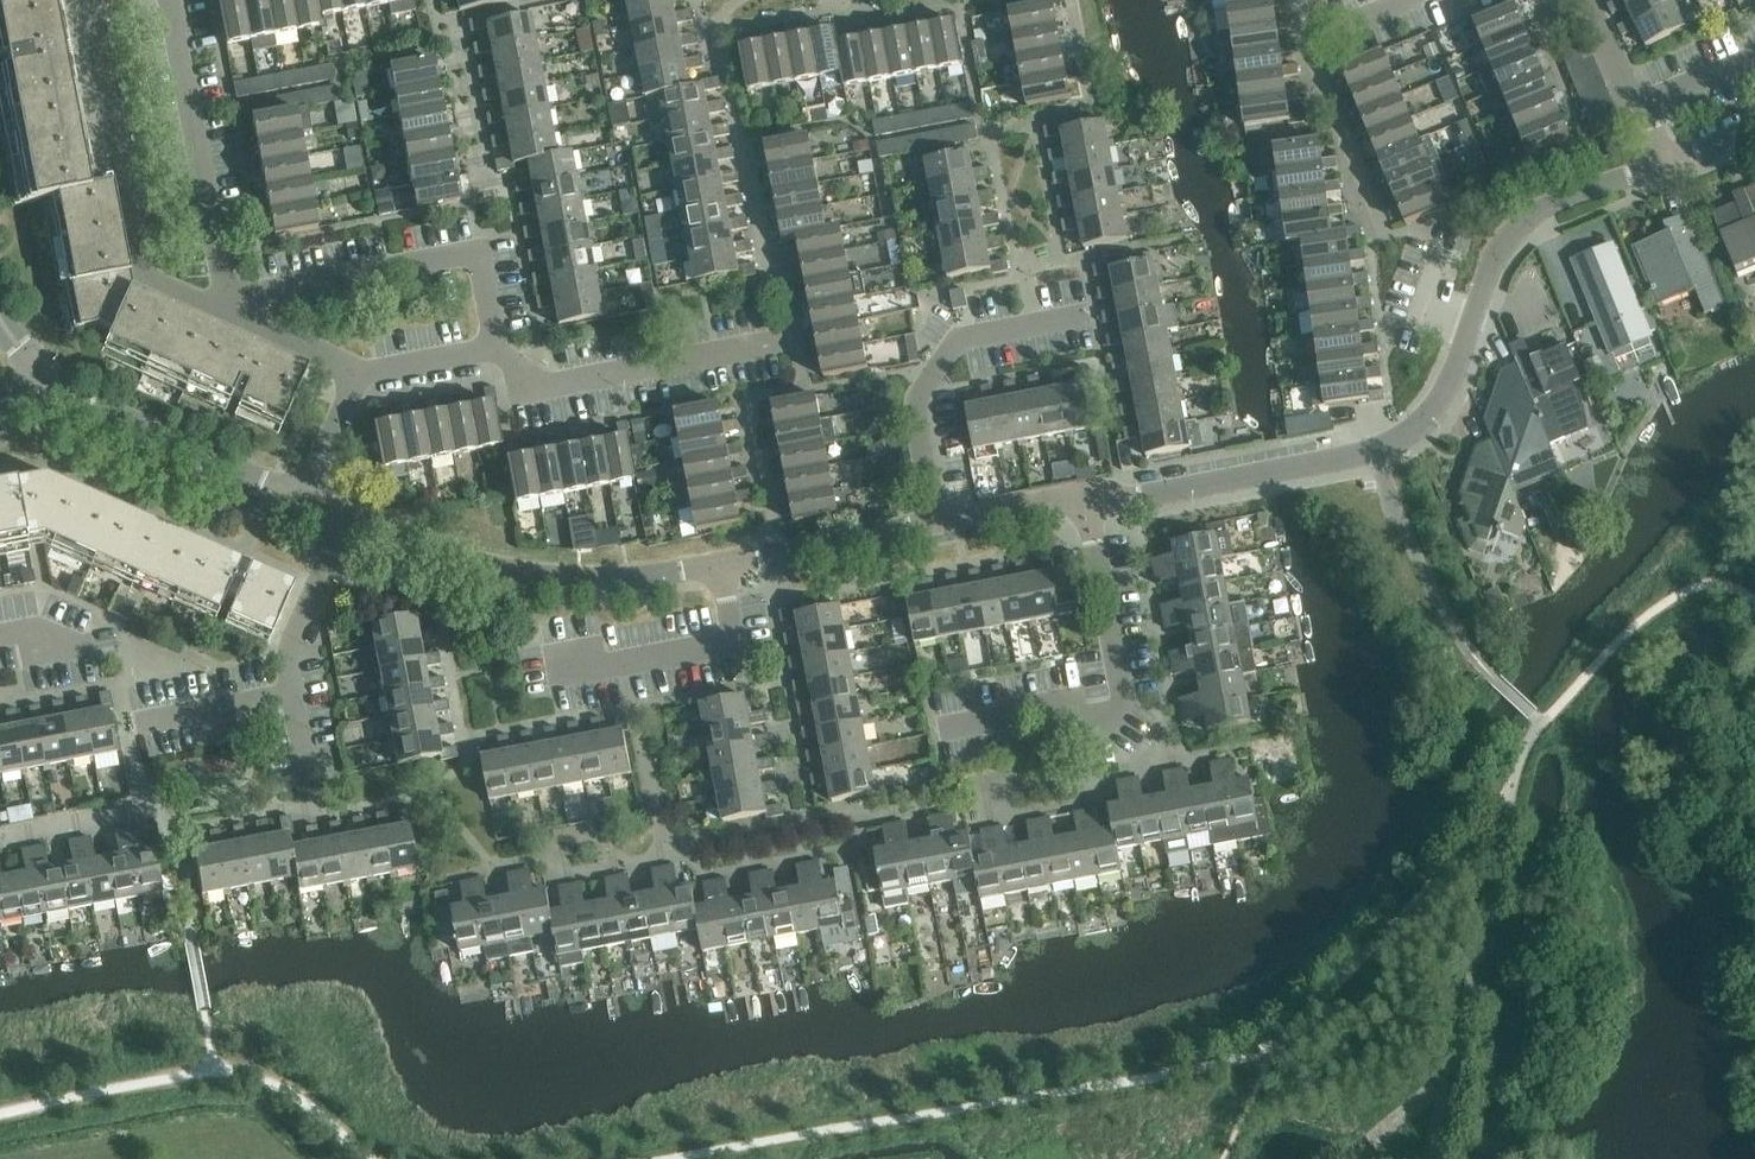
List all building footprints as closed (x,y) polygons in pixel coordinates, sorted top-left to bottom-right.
[(128,296),(127,295),(106,185),(97,187),(62,0),(54,0),(0,10),(0,88),(22,201),(15,202),(16,205),(49,199),(65,284),(59,285),(59,287),(69,286),(73,308),(76,307),(79,326),(70,328),(71,331),(100,325),(112,331),(101,355),(103,356),(106,351),(126,360),(128,356),(146,365),(144,368),(146,370),(148,366),(166,374),(164,378),(207,397),(209,393),(227,401),(223,410),(226,411),(239,381),(248,385),(235,415),(237,416),(239,411),(278,429),(276,434),(278,435),(307,369),(305,368),(302,374),(264,357),(267,350),(253,344),(250,351),(128,296)] [(243,0),(223,0),(218,1),(226,44),(250,40),(243,0)] [(250,40),(274,35),(267,0),(243,0),(250,40)] [(274,35),(297,31),(291,0),(267,0),(274,35)] [(297,31),(322,26),(320,17),(319,17),(315,0),(291,0),(297,31)] [(319,17),(320,17),(342,13),(339,0),(315,0),(319,17)] [(342,13),(365,8),(364,0),(339,0),(342,13)] [(365,8),(389,4),(388,0),(364,0),(365,8)] [(389,4),(391,15),(415,11),(413,0),(388,0),(389,4)] [(459,11),(503,2),(502,0),(457,0),(459,11)] [(634,27),(677,19),(678,24),(694,21),(692,10),(676,13),(674,0),(673,0),(650,0),(629,4),(634,27)] [(1633,19),(1635,24),(1675,5),(1673,0),(1630,0),(1625,2),(1624,0),(1619,0),(1608,5),(1613,15),(1628,8),(1633,19)] [(1229,7),(1232,31),(1277,25),(1277,30),(1292,28),(1291,18),(1276,20),(1274,7),(1273,1),(1229,7)] [(1010,11),(1014,36),(1058,26),(1053,3),(1010,11)] [(1474,22),(1483,44),(1524,28),(1515,5),(1474,22)] [(1635,24),(1633,19),(1618,27),(1623,37),(1638,29),(1646,47),(1686,27),(1675,5),(1635,24)] [(487,28),(490,41),(491,46),(534,37),(530,14),(487,22),(486,17),(469,21),(471,31),(487,28)] [(634,27),(638,50),(681,42),(682,47),(699,44),(697,33),(680,36),(678,24),(677,19),(634,27)] [(956,22),(932,26),(940,70),(964,65),(959,36),(956,22)] [(1232,31),(1235,55),(1280,49),(1281,54),(1295,52),(1294,41),(1279,44),(1277,30),(1277,25),(1232,31)] [(932,26),(908,31),(917,74),(940,70),(932,26)] [(1014,36),(1019,59),(1062,50),(1058,26),(1014,36)] [(1483,44),(1492,67),(1533,50),(1524,28),(1483,44)] [(837,30),(811,35),(819,78),(842,74),(844,74),(838,45),(839,44),(837,30)] [(908,31),(884,36),(893,79),(917,74),(908,31)] [(1558,44),(1564,58),(1590,47),(1585,33),(1558,44)] [(811,35),(787,39),(796,83),(819,78),(811,35)] [(884,36),(861,40),(869,83),(893,79),(884,36)] [(492,52),(494,64),(495,69),(538,61),(534,37),(491,46),(490,41),(473,44),(475,55),(492,52)] [(787,39),(764,44),(772,87),(796,83),(787,39)] [(861,40),(839,44),(838,45),(844,74),(842,74),(845,88),(869,83),(861,40)] [(638,50),(643,73),(686,65),(687,70),(703,67),(701,57),(685,60),(682,47),(681,42),(638,50)] [(772,87),(764,44),(741,48),(749,92),(772,87)] [(1564,58),(1569,71),(1596,60),(1590,47),(1564,58)] [(1235,55),(1239,79),(1283,73),(1284,77),(1299,75),(1297,65),(1283,67),(1281,54),(1280,49),(1235,55)] [(1019,59),(1023,83),(1067,74),(1062,50),(1019,59)] [(1492,67),(1501,89),(1542,72),(1533,50),(1492,67)] [(1342,68),(1351,90),(1392,74),(1383,51),(1342,68)] [(389,66),(394,90),(437,82),(433,58),(389,66)] [(1569,71),(1575,84),(1601,73),(1596,60),(1569,71)] [(496,75),(498,88),(499,92),(543,84),(538,61),(495,69),(494,64),(478,67),(480,78),(496,75)] [(331,64),(321,66),(324,81),(334,79),(331,64)] [(647,97),(661,94),(704,86),(705,91),(722,88),(720,78),(702,81),(703,85),(690,88),(687,70),(686,65),(643,73),(647,97)] [(321,66),(311,68),(314,83),(324,81),(321,66)] [(311,68),(301,70),(304,84),(314,83),(311,68)] [(301,70),(292,72),(295,86),(304,84),(301,70)] [(292,72),(282,73),(285,88),(295,86),(292,72)] [(1501,89),(1511,111),(1552,94),(1542,72),(1501,89)] [(282,73),(272,75),(275,90),(285,88),(282,73)] [(1239,79),(1242,103),(1287,97),(1287,101),(1302,99),(1301,88),(1286,91),(1284,77),(1283,73),(1239,79)] [(1575,84),(1580,97),(1606,86),(1601,73),(1575,84)] [(1067,74),(1023,83),(1028,106),(1071,98),(1067,74)] [(1351,90),(1360,113),(1401,96),(1392,74),(1351,90)] [(272,75),(263,77),(266,92),(275,90),(272,75)] [(1448,99),(1460,94),(1452,75),(1440,80),(1448,99)] [(263,77),(253,79),(256,94),(266,92),(263,77)] [(253,79),(243,81),(246,96),(256,94),(253,79)] [(246,96),(243,81),(233,83),(236,98),(246,96)] [(394,90),(398,114),(442,106),(437,82),(394,90)] [(500,98),(503,111),(504,116),(547,108),(543,84),(499,92),(498,88),(482,91),(484,101),(500,98)] [(325,88),(328,102),(338,101),(335,86),(325,88)] [(661,94),(665,118),(709,110),(710,115),(726,112),(724,101),(708,104),(705,91),(704,86),(661,94)] [(1580,97),(1585,110),(1612,99),(1606,86),(1580,97)] [(315,90),(318,104),(328,102),(325,88),(315,90)] [(306,91),(309,106),(318,104),(315,90),(306,91)] [(299,108),(307,107),(309,106),(306,91),(296,93),(299,108)] [(289,110),(299,108),(296,93),(286,95),(289,110)] [(1511,111),(1520,134),(1561,117),(1552,94),(1511,111)] [(277,97),(279,112),(289,110),(286,95),(277,97)] [(1360,113),(1369,135),(1410,118),(1401,96),(1360,113)] [(267,99),(270,114),(279,112),(277,97),(267,99)] [(1287,97),(1242,103),(1246,127),(1289,121),(1289,125),(1305,122),(1304,112),(1289,114),(1287,101),(1287,97)] [(257,101),(260,116),(270,114),(267,99),(257,101)] [(1599,120),(1608,116),(1617,112),(1612,99),(1585,110),(1591,123),(1599,120)] [(250,118),(252,118),(251,117),(260,116),(257,101),(248,103),(250,118)] [(241,120),(250,118),(248,103),(238,105),(241,120)] [(964,119),(974,118),(971,103),(961,105),(964,119)] [(954,121),(964,119),(961,105),(952,106),(954,121)] [(398,114),(403,138),(446,129),(442,106),(398,114)] [(945,123),(954,121),(952,106),(942,108),(945,123)] [(256,141),(300,133),(311,130),(307,107),(299,108),(289,110),(279,112),(270,114),(260,116),(251,117),(252,118),(256,141)] [(505,122),(507,134),(508,139),(552,131),(547,108),(504,116),(503,111),(487,114),(489,125),(505,122)] [(935,125),(945,123),(942,108),(932,110),(935,125)] [(665,118),(670,141),(713,133),(714,138),(731,135),(729,124),(712,127),(710,115),(709,110),(665,118)] [(925,127),(935,125),(932,110),(922,112),(925,127)] [(915,129),(925,127),(922,112),(912,114),(915,129)] [(1617,112),(1608,116),(1614,130),(1623,126),(1617,112)] [(906,130),(915,129),(912,114),(903,116),(906,130)] [(896,132),(906,130),(903,116),(893,117),(896,132)] [(1608,116),(1599,120),(1604,134),(1614,130),(1608,116)] [(886,134),(896,132),(893,117),(883,119),(886,134)] [(1561,117),(1520,134),(1529,156),(1561,143),(1570,139),(1561,117)] [(886,134),(876,136),(877,140),(877,143),(887,141),(897,139),(907,137),(917,136),(926,134),(936,132),(946,130),(956,128),(966,126),(975,125),(975,121),(974,118),(964,119),(954,121),(945,123),(935,125),(925,127),(915,129),(906,130),(896,132),(886,134)] [(1369,135),(1379,157),(1420,140),(1410,118),(1369,135)] [(876,136),(886,134),(883,119),(873,121),(876,136)] [(1599,120),(1591,123),(1589,124),(1595,138),(1604,134),(1599,120)] [(1063,135),(1065,148),(1066,153),(1110,145),(1105,121),(1063,129),(1062,124),(1044,128),(1046,138),(1063,135)] [(975,125),(966,126),(968,141),(978,139),(975,125)] [(966,126),(956,128),(959,143),(968,141),(966,126)] [(1604,134),(1595,138),(1596,141),(1598,144),(1607,140),(1616,137),(1626,133),(1625,130),(1623,126),(1614,130),(1604,134)] [(956,128),(946,130),(949,145),(959,143),(956,128)] [(403,138),(407,161),(451,153),(446,129),(403,138)] [(946,130),(936,132),(939,147),(949,145),(946,130)] [(509,145),(512,158),(513,163),(556,155),(552,131),(508,139),(507,134),(491,137),(493,148),(509,145)] [(936,132),(926,134),(929,149),(939,147),(936,132)] [(256,141),(261,165),(304,156),(300,133),(256,141)] [(670,141),(674,165),(718,156),(719,161),(735,158),(733,147),(717,151),(714,138),(713,133),(670,141)] [(1626,133),(1616,137),(1622,151),(1631,147),(1626,133)] [(926,134),(917,136),(919,151),(929,149),(926,134)] [(766,144),(771,168),(814,160),(810,136),(766,144)] [(917,136),(907,137),(910,152),(919,151),(917,136)] [(907,137),(897,139),(900,154),(910,152),(907,137)] [(1264,138),(1266,148),(1274,147),(1273,144),(1276,144),(1275,137),(1264,138)] [(1616,137),(1607,140),(1613,154),(1622,151),(1616,137)] [(897,139),(887,141),(890,156),(900,154),(897,139)] [(1379,157),(1388,180),(1429,163),(1420,140),(1379,157)] [(1613,154),(1607,140),(1598,144),(1603,158),(1613,154)] [(890,156),(887,141),(877,143),(880,158),(890,156)] [(1275,147),(1278,171),(1323,165),(1324,170),(1338,168),(1337,158),(1322,160),(1319,141),(1275,147)] [(1554,153),(1563,150),(1562,146),(1561,143),(1529,156),(1501,167),(1502,170),(1504,174),(1508,172),(1517,168),(1526,164),(1536,161),(1545,157),(1554,153)] [(1067,159),(1070,171),(1071,177),(1114,168),(1110,145),(1066,153),(1065,148),(1049,151),(1051,162),(1067,159)] [(1563,150),(1554,153),(1560,167),(1569,164),(1563,150)] [(926,160),(930,183),(974,175),(975,181),(991,178),(989,167),(973,170),(969,151),(926,160)] [(527,161),(530,178),(531,184),(575,175),(570,152),(556,155),(513,163),(512,158),(495,161),(497,171),(515,168),(514,164),(527,161)] [(407,161),(412,185),(455,177),(451,153),(407,161)] [(1554,153),(1545,157),(1550,171),(1560,167),(1554,153)] [(261,165),(265,188),(309,180),(304,156),(261,165)] [(674,165),(679,188),(722,180),(723,185),(739,182),(737,171),(721,174),(719,161),(718,156),(674,165)] [(1545,157),(1536,161),(1541,175),(1550,171),(1545,157)] [(771,168),(775,192),(819,184),(814,160),(771,168)] [(1536,161),(1526,164),(1532,179),(1541,175),(1536,161)] [(1388,180),(1397,202),(1438,185),(1429,163),(1388,180)] [(1526,164),(1517,168),(1523,182),(1532,179),(1526,164)] [(1278,171),(1281,195),(1326,189),(1327,194),(1341,192),(1340,181),(1325,183),(1324,170),(1323,165),(1278,171)] [(1072,182),(1074,195),(1075,200),(1119,192),(1114,168),(1071,177),(1070,171),(1053,174),(1055,185),(1072,182)] [(1517,168),(1508,172),(1514,186),(1523,182),(1517,168)] [(1514,186),(1508,172),(1504,174),(1499,176),(1504,190),(1514,186)] [(532,189),(535,202),(536,207),(579,199),(575,175),(531,184),(530,178),(514,181),(516,192),(532,189)] [(930,183),(935,207),(978,199),(979,204),(996,201),(993,190),(977,194),(975,181),(974,175),(930,183)] [(455,177),(412,185),(416,209),(460,201),(455,177)] [(265,188),(270,212),(313,204),(309,180),(265,188)] [(679,188),(683,211),(727,203),(728,208),(744,205),(742,194),(726,197),(723,185),(722,180),(679,188)] [(775,192),(780,216),(823,208),(819,184),(775,192)] [(1438,185),(1397,202),(1406,224),(1447,207),(1438,185)] [(1745,190),(1748,198),(1712,213),(1738,273),(1754,266),(1754,186),(1745,190)] [(1281,195),(1285,219),(1329,213),(1330,217),(1345,215),(1343,205),(1329,207),(1327,194),(1326,189),(1281,195)] [(1076,205),(1078,218),(1080,224),(1123,216),(1119,192),(1075,200),(1074,195),(1058,198),(1060,209),(1076,205)] [(537,212),(539,225),(540,231),(584,222),(579,199),(536,207),(535,202),(519,205),(521,216),(537,212)] [(935,207),(939,230),(983,222),(984,228),(1000,224),(998,214),(982,217),(979,204),(978,199),(935,207)] [(683,211),(688,235),(731,226),(732,231),(748,228),(746,217),(730,221),(728,208),(727,203),(683,211)] [(313,204),(270,212),(274,236),(318,228),(313,204)] [(784,240),(798,237),(798,236),(828,230),(827,229),(823,208),(780,216),(784,240)] [(1288,243),(1302,241),(1347,235),(1348,239),(1362,237),(1361,226),(1345,229),(1345,233),(1333,235),(1330,217),(1329,213),(1285,219),(1288,243)] [(1696,290),(1706,314),(1725,306),(1687,214),(1668,222),(1671,231),(1634,246),(1658,306),(1696,290)] [(1080,224),(1078,218),(1062,221),(1064,232),(1081,229),(1084,248),(1128,239),(1123,216),(1080,224)] [(541,236),(544,248),(545,254),(588,246),(584,222),(540,231),(539,225),(523,228),(525,239),(541,236)] [(939,230),(944,254),(987,246),(988,251),(1004,248),(1002,237),(986,240),(984,228),(983,222),(939,230)] [(688,235),(692,258),(735,250),(736,255),(753,252),(751,241),(734,244),(732,231),(731,226),(688,235)] [(798,237),(802,259),(846,250),(841,227),(827,229),(828,230),(798,236),(798,237)] [(1302,241),(1306,265),(1350,258),(1351,262),(1365,260),(1364,250),(1349,252),(1348,239),(1347,235),(1302,241)] [(1640,312),(1613,244),(1573,260),(1611,352),(1650,336),(1648,332),(1657,328),(1649,308),(1640,312)] [(546,259),(548,272),(549,278),(593,270),(588,246),(545,254),(544,248),(527,252),(529,262),(546,259)] [(987,246),(944,254),(948,278),(990,269),(991,274),(1009,271),(1007,260),(991,263),(988,251),(987,246)] [(735,250),(692,258),(697,281),(739,273),(740,278),(757,275),(755,264),(739,267),(736,255),(735,250)] [(802,259),(807,282),(850,274),(846,250),(802,259)] [(902,264),(899,250),(885,252),(888,267),(902,264)] [(1306,265),(1309,288),(1354,282),(1354,286),(1369,284),(1367,273),(1353,275),(1351,262),(1350,258),(1306,265)] [(1112,274),(1114,286),(1115,292),(1159,283),(1154,260),(1112,268),(1111,263),(1093,266),(1096,277),(1112,274)] [(550,282),(553,295),(554,301),(597,293),(593,270),(549,278),(548,272),(532,275),(534,286),(550,282)] [(807,282),(811,306),(855,298),(850,274),(807,282)] [(1309,288),(1312,312),(1357,305),(1357,309),(1372,307),(1371,297),(1356,299),(1354,286),(1354,282),(1309,288)] [(1116,297),(1119,310),(1120,315),(1163,307),(1159,283),(1115,292),(1114,286),(1098,290),(1100,300),(1116,297)] [(951,292),(954,310),(968,307),(964,289),(951,292)] [(554,301),(553,295),(536,298),(538,309),(555,306),(558,325),(602,317),(597,293),(554,301)] [(896,295),(899,312),(918,308),(916,296),(905,298),(904,293),(896,295)] [(811,306),(816,330),(859,321),(855,298),(811,306)] [(1312,312),(1316,335),(1360,329),(1361,333),(1375,331),(1374,320),(1359,322),(1357,309),(1357,305),(1312,312)] [(1121,321),(1123,333),(1124,339),(1168,330),(1163,307),(1120,315),(1119,310),(1102,313),(1104,324),(1121,321)] [(816,330),(820,353),(864,345),(859,321),(816,330)] [(1316,335),(1319,359),(1364,352),(1364,356),(1379,354),(1377,344),(1363,346),(1361,333),(1360,329),(1316,335)] [(1125,344),(1128,356),(1129,362),(1172,354),(1168,330),(1124,339),(1123,333),(1107,336),(1109,347),(1125,344)] [(1510,346),(1518,364),(1551,445),(1588,429),(1579,383),(1582,382),(1566,345),(1532,359),(1524,340),(1510,346)] [(864,345),(820,353),(825,377),(869,369),(864,345)] [(1319,359),(1322,382),(1367,376),(1367,380),(1382,378),(1381,367),(1366,370),(1364,356),(1364,352),(1319,359)] [(1130,367),(1132,380),(1133,386),(1177,377),(1172,354),(1129,362),(1128,356),(1111,360),(1113,370),(1130,367)] [(1585,361),(1592,380),(1606,375),(1599,356),(1585,361)] [(1551,447),(1551,445),(1518,364),(1502,370),(1485,421),(1493,440),(1509,481),(1522,476),(1530,452),(1548,457),(1551,447)] [(1078,385),(1066,388),(1060,389),(1069,432),(1092,428),(1084,385),(1089,385),(1086,367),(1075,369),(1078,385)] [(1055,390),(1042,392),(1037,393),(1045,437),(1069,432),(1060,389),(1066,388),(1062,371),(1052,373),(1055,390)] [(1032,394),(1019,397),(1013,398),(1021,441),(1045,437),(1037,393),(1042,392),(1039,376),(1028,378),(1032,394)] [(1367,376),(1322,382),(1325,406),(1369,400),(1369,404),(1385,401),(1384,391),(1369,393),(1367,380),(1367,376)] [(1134,390),(1137,403),(1138,409),(1181,401),(1177,377),(1133,386),(1132,380),(1116,383),(1118,394),(1134,390)] [(1008,399),(996,401),(989,402),(998,446),(1021,441),(1013,398),(1019,397),(1016,380),(1005,382),(1008,399)] [(881,387),(883,401),(894,399),(891,385),(881,387)] [(989,402),(996,401),(992,385),(982,387),(985,403),(966,407),(974,450),(998,446),(989,402)] [(486,403),(473,406),(469,407),(477,450),(501,445),(493,403),(497,403),(494,387),(484,389),(486,403)] [(463,408),(450,410),(445,411),(453,455),(477,450),(469,407),(473,406),(471,391),(460,393),(463,408)] [(440,412),(427,415),(421,416),(430,459),(453,455),(445,411),(450,410),(447,396),(437,398),(440,412)] [(773,404),(778,428),(821,420),(817,396),(773,404)] [(883,401),(886,416),(897,414),(894,399),(883,401)] [(416,417),(403,419),(398,420),(406,464),(430,459),(421,416),(427,415),(424,400),(414,402),(416,417)] [(1139,414),(1141,426),(1142,433),(1186,424),(1181,401),(1138,409),(1137,403),(1120,406),(1122,417),(1139,414)] [(676,412),(681,436),(724,427),(725,433),(739,430),(738,420),(723,423),(720,404),(676,412)] [(398,420),(403,419),(400,405),(390,407),(393,421),(374,425),(382,468),(406,464),(398,420)] [(886,416),(889,430),(899,428),(897,414),(886,416)] [(879,417),(855,432),(856,438),(882,433),(881,427),(879,417)] [(782,452),(826,443),(837,441),(832,418),(821,420),(778,428),(782,452)] [(619,438),(606,440),(601,441),(610,484),(633,480),(625,438),(629,437),(626,421),(616,423),(619,438)] [(1142,433),(1141,426),(1125,429),(1127,440),(1143,437),(1147,456),(1190,448),(1186,424),(1142,433)] [(595,442),(582,445),(578,445),(586,489),(610,484),(601,441),(606,440),(603,426),(593,428),(595,442)] [(681,436),(685,459),(729,451),(730,456),(744,454),(742,443),(728,446),(725,433),(724,427),(681,436)] [(889,430),(892,445),(902,443),(899,428),(889,430)] [(572,447),(559,449),(554,450),(562,493),(586,489),(578,445),(582,445),(579,430),(569,432),(572,447)] [(1104,430),(1095,431),(1095,432),(1100,461),(1110,459),(1104,430)] [(549,451),(536,453),(530,454),(538,498),(562,493),(554,450),(559,449),(556,435),(546,437),(549,451)] [(530,454),(536,453),(533,439),(523,441),(525,455),(506,459),(514,502),(538,498),(530,454)] [(868,450),(867,460),(886,456),(883,440),(868,450)] [(1509,481),(1493,440),(1477,447),(1460,494),(1463,500),(1461,505),(1466,507),(1470,516),(1458,521),(1470,552),(1484,556),(1494,528),(1521,537),(1526,522),(1509,481)] [(782,452),(787,475),(830,467),(826,443),(782,452)] [(892,445),(894,459),(905,457),(902,443),(892,445)] [(685,459),(690,483),(733,475),(734,480),(748,477),(746,467),(732,469),(730,456),(729,451),(685,459)] [(894,459),(897,473),(908,472),(905,457),(894,459)] [(1074,466),(1054,470),(1056,485),(1077,481),(1074,466)] [(787,475),(791,499),(835,491),(830,467),(787,475)] [(897,473),(900,488),(910,486),(908,472),(897,473)] [(690,483),(694,507),(738,499),(739,503),(753,500),(751,490),(737,493),(734,480),(733,475),(690,483)] [(45,481),(35,476),(24,478),(16,480),(29,547),(36,545),(44,544),(41,529),(36,530),(30,500),(35,499),(32,484),(45,481)] [(0,483),(0,551),(26,546),(27,551),(29,550),(29,547),(16,480),(0,483)] [(254,565),(241,560),(239,559),(237,566),(75,495),(78,488),(76,487),(73,494),(45,481),(32,484),(35,499),(30,500),(36,530),(41,529),(44,544),(52,548),(53,545),(214,616),(213,619),(215,620),(226,596),(231,599),(235,600),(225,624),(268,643),(294,583),(292,582),(289,589),(251,572),(254,565)] [(910,486),(900,488),(903,502),(913,500),(910,486)] [(835,491),(791,499),(796,523),(839,514),(835,491)] [(738,499),(694,507),(699,531),(741,523),(742,526),(757,523),(755,513),(741,516),(739,503),(738,499)] [(1153,560),(1155,570),(1221,558),(1235,556),(1230,531),(1227,532),(1225,522),(1207,525),(1209,535),(1173,542),(1175,555),(1153,560)] [(1066,570),(1054,572),(1048,573),(1057,617),(1080,612),(1072,570),(1077,569),(1074,551),(1063,553),(1066,570)] [(1043,574),(1030,577),(1025,578),(1033,621),(1057,617),(1048,573),(1054,572),(1050,556),(1040,558),(1043,574)] [(1179,577),(1182,589),(1225,581),(1221,558),(1155,570),(1157,582),(1179,577)] [(1020,579),(1007,581),(1001,582),(1010,626),(1033,621),(1025,578),(1030,577),(1027,560),(1016,562),(1020,579)] [(996,583),(984,585),(978,587),(986,630),(1010,626),(1001,582),(1007,581),(1004,565),(993,567),(996,583)] [(973,588),(960,590),(954,591),(963,634),(986,630),(978,587),(984,585),(980,569),(970,571),(973,588)] [(22,572),(24,584),(36,582),(33,570),(22,572)] [(949,592),(937,594),(931,595),(939,639),(963,634),(954,591),(960,590),(957,574),(946,576),(949,592)] [(67,592),(78,597),(85,581),(74,576),(67,592)] [(931,595),(937,594),(934,578),(923,580),(926,596),(907,600),(916,643),(939,639),(931,595)] [(1162,606),(1164,617),(1230,605),(1225,581),(1182,589),(1184,602),(1162,606)] [(108,611),(118,615),(126,599),(115,594),(108,611)] [(1493,600),(1498,616),(1511,613),(1507,596),(1493,600)] [(126,599),(118,615),(129,620),(136,604),(126,599)] [(798,619),(801,632),(802,637),(845,629),(841,605),(798,613),(797,608),(780,612),(782,622),(798,619)] [(1188,624),(1191,636),(1234,628),(1230,605),(1164,617),(1166,628),(1188,624)] [(370,622),(375,646),(418,638),(420,644),(436,641),(434,630),(418,633),(414,614),(370,622)] [(1171,653),(1173,664),(1253,649),(1248,626),(1234,628),(1191,636),(1193,649),(1171,653)] [(803,643),(805,655),(806,661),(850,653),(845,629),(802,637),(801,632),(784,635),(786,646),(803,643)] [(190,647),(201,652),(209,635),(198,631),(190,647)] [(375,646),(379,669),(423,661),(424,667),(440,664),(438,653),(422,656),(420,644),(418,638),(375,646)] [(1200,683),(1243,675),(1257,673),(1253,649),(1173,664),(1175,675),(1197,671),(1200,683)] [(807,666),(810,679),(811,684),(854,676),(850,653),(806,661),(805,655),(789,658),(791,669),(807,666)] [(379,669),(384,693),(427,685),(428,690),(445,687),(443,677),(426,680),(424,667),(423,661),(379,669)] [(1179,700),(1182,711),(1247,699),(1243,675),(1200,683),(1202,695),(1179,700)] [(812,689),(814,702),(815,708),(859,700),(854,676),(811,684),(810,679),(793,682),(795,692),(812,689)] [(384,693),(388,717),(432,709),(433,714),(449,711),(447,700),(431,703),(428,690),(427,685),(384,693)] [(102,710),(89,712),(84,713),(93,757),(116,752),(108,710),(113,709),(110,692),(99,694),(102,710)] [(701,703),(706,727),(749,719),(751,725),(767,722),(765,711),(748,714),(745,695),(701,703)] [(79,714),(66,717),(61,718),(69,761),(93,757),(84,713),(89,712),(86,696),(76,698),(79,714)] [(1247,699),(1182,711),(1184,722),(1206,717),(1208,730),(1252,722),(1247,699)] [(55,719),(43,721),(37,722),(45,766),(69,761),(61,718),(66,717),(63,700),(52,702),(55,719)] [(816,713),(818,725),(820,731),(863,723),(859,700),(815,708),(814,702),(798,705),(800,716),(816,713)] [(32,723),(19,726),(14,727),(22,770),(45,766),(37,722),(43,721),(40,705),(29,707),(32,723)] [(0,729),(0,774),(22,770),(14,727),(19,726),(16,709),(6,711),(9,728),(0,729)] [(388,717),(393,740),(436,732),(437,737),(454,734),(452,723),(435,726),(433,714),(432,709),(388,717)] [(618,731),(606,734),(601,734),(609,778),(633,773),(625,731),(629,730),(626,713),(615,715),(618,731)] [(595,736),(582,738),(577,739),(585,782),(609,778),(601,734),(606,734),(603,717),(592,719),(595,736)] [(706,727),(710,751),(754,742),(755,748),(771,745),(769,734),(753,737),(751,725),(749,719),(706,727)] [(572,740),(559,742),(554,743),(562,787),(585,782),(577,739),(582,738),(579,722),(569,724),(572,740)] [(821,736),(823,749),(824,755),(867,746),(863,723),(820,731),(818,725),(802,728),(804,739),(821,736)] [(548,744),(536,747),(530,748),(538,791),(562,787),(554,743),(559,742),(556,726),(545,728),(548,744)] [(525,749),(513,751),(506,752),(515,796),(538,791),(530,748),(536,747),(533,731),(522,733),(525,749)] [(436,732),(393,740),(397,764),(440,756),(441,760),(458,757),(456,746),(440,750),(437,737),(436,732)] [(506,752),(513,751),(509,735),(499,737),(502,753),(483,757),(491,800),(515,796),(506,752)] [(710,751),(715,774),(758,766),(759,771),(776,768),(774,758),(757,761),(755,748),(754,742),(710,751)] [(825,759),(827,772),(828,778),(872,770),(867,746),(824,755),(823,749),(806,752),(809,762),(825,759)] [(1233,759),(1223,761),(1238,842),(1272,835),(1265,798),(1254,800),(1250,780),(1237,782),(1233,759)] [(1238,842),(1223,761),(1211,764),(1215,786),(1203,788),(1212,832),(1215,846),(1238,842)] [(715,774),(719,798),(763,790),(764,795),(780,792),(778,781),(762,784),(759,771),(758,766),(715,774)] [(1186,768),(1176,770),(1188,836),(1212,832),(1203,788),(1191,791),(1186,768)] [(828,778),(827,772),(811,775),(813,786),(829,783),(833,801),(876,793),(872,770),(828,778)] [(1169,795),(1157,797),(1165,841),(1188,836),(1176,770),(1164,773),(1169,795)] [(1140,777),(1129,779),(1142,845),(1165,841),(1157,797),(1144,800),(1140,777)] [(1109,806),(1113,829),(1114,829),(1118,850),(1142,845),(1129,779),(1118,781),(1122,804),(1109,806)] [(886,787),(888,796),(902,793),(900,784),(886,787)] [(763,790),(719,798),(724,821),(766,813),(767,818),(785,815),(783,804),(766,807),(764,795),(763,790)] [(402,826),(390,828),(384,829),(393,873),(416,868),(408,826),(413,825),(410,808),(399,810),(402,826)] [(1097,809),(1086,811),(1099,876),(1122,872),(1118,850),(1114,829),(1113,829),(1101,831),(1097,809)] [(1079,835),(1067,838),(1075,881),(1099,876),(1086,811),(1075,813),(1079,835)] [(379,831),(366,833),(361,834),(369,877),(393,873),(384,829),(390,828),(386,812),(376,814),(379,831)] [(952,813),(941,815),(953,881),(956,894),(979,890),(977,877),(977,876),(973,856),(974,855),(970,833),(957,835),(952,813)] [(934,840),(922,842),(930,885),(953,881),(941,815),(930,817),(934,840)] [(283,834),(270,837),(264,838),(272,881),(295,877),(296,877),(291,847),(289,834),(294,834),(290,816),(279,818),(283,834)] [(355,835),(343,837),(337,838),(345,882),(369,877),(361,834),(366,833),(363,817),(352,819),(355,835)] [(1050,818),(1039,820),(1052,885),(1075,881),(1067,838),(1055,840),(1050,818)] [(259,839),(247,841),(240,842),(249,886),(272,881),(264,838),(270,837),(267,820),(256,822),(259,839)] [(1032,844),(1020,847),(1028,890),(1052,885),(1039,820),(1028,822),(1032,844)] [(332,839),(320,842),(313,843),(322,886),(345,882),(337,838),(343,837),(340,821),(329,823),(332,839)] [(906,822),(894,824),(906,890),(930,885),(922,842),(910,844),(906,822)] [(906,890),(894,824),(884,826),(888,848),(875,851),(878,867),(865,870),(869,891),(882,889),(886,908),(909,903),(906,890)] [(236,843),(223,846),(217,847),(225,890),(249,886),(240,842),(247,841),(243,825),(233,827),(236,843)] [(309,844),(291,847),(296,877),(295,877),(298,891),(322,886),(313,843),(320,842),(317,825),(306,827),(309,844)] [(1004,827),(992,829),(1004,894),(1028,890),(1020,847),(1008,849),(1004,827)] [(137,828),(126,830),(139,896),(173,890),(170,875),(160,878),(154,848),(141,851),(137,828)] [(217,847),(223,846),(220,829),(209,831),(212,848),(194,851),(202,895),(225,890),(217,847)] [(986,853),(974,855),(973,856),(977,876),(977,877),(979,890),(981,899),(1004,894),(992,829),(981,831),(986,853)] [(119,855),(107,857),(115,901),(139,896),(126,830),(115,833),(119,855)] [(90,837),(79,839),(92,905),(115,901),(107,857),(94,860),(90,837)] [(72,864),(60,866),(68,910),(92,905),(79,839),(68,841),(72,864)] [(43,846),(32,848),(45,914),(68,910),(60,866),(48,868),(43,846)] [(26,873),(13,875),(21,919),(45,914),(32,848),(21,850),(26,873)] [(820,861),(808,864),(820,929),(844,925),(845,930),(858,927),(853,901),(841,903),(837,881),(824,884),(820,861)] [(802,888),(789,890),(797,934),(820,929),(808,864),(797,866),(802,888)] [(675,866),(663,868),(676,934),(699,929),(700,929),(696,908),(692,886),(679,888),(675,866)] [(657,892),(644,895),(652,938),(676,934),(663,868),(653,870),(657,892)] [(530,870),(519,872),(531,938),(555,933),(551,912),(552,912),(548,890),(535,892),(530,870)] [(773,870),(761,873),(774,938),(797,934),(789,890),(777,893),(773,870)] [(21,919),(13,875),(1,877),(0,872),(0,923),(21,919)] [(500,899),(508,942),(511,956),(534,952),(531,938),(519,872),(508,874),(512,897),(500,899)] [(755,897),(742,899),(750,943),(774,938),(761,873),(751,874),(755,897)] [(628,875),(617,877),(629,943),(652,938),(644,895),(632,897),(628,875)] [(610,901),(597,904),(606,947),(629,943),(617,877),(606,879),(610,901)] [(484,947),(508,942),(500,899),(488,901),(484,879),(472,881),(484,947)] [(726,879),(714,881),(727,947),(750,943),(742,899),(730,902),(726,879)] [(461,951),(484,947),(472,881),(462,883),(466,905),(453,908),(453,910),(441,912),(446,939),(458,937),(461,951)] [(708,906),(696,908),(700,929),(699,929),(704,952),(727,947),(714,881),(704,883),(708,906)] [(582,883),(570,886),(582,951),(606,947),(597,904),(586,906),(582,883)] [(564,910),(552,912),(551,912),(555,933),(559,956),(582,951),(570,886),(559,888),(564,910)] [(449,890),(436,893),(438,904),(451,902),(449,890)]
